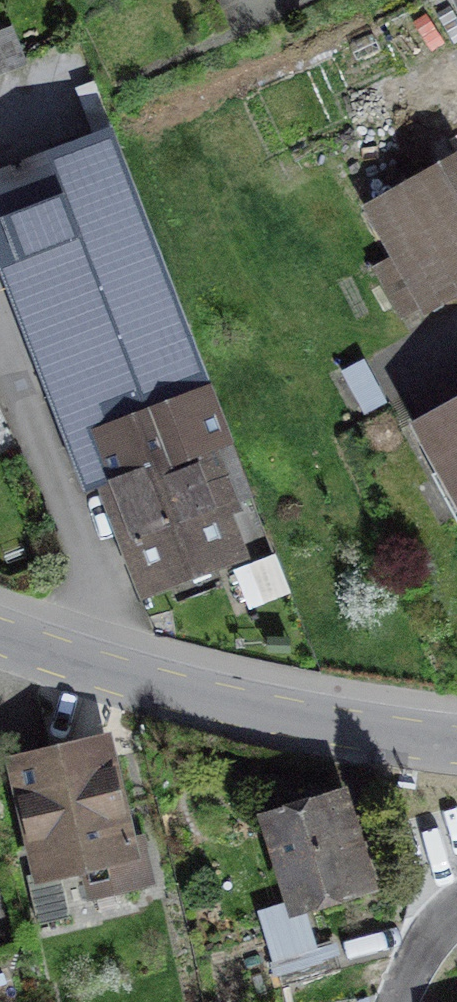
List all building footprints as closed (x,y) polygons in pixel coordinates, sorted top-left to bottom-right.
[(0,179),(0,317),(69,504),(85,496),(96,492),(77,441),(78,439),(200,395),(107,140),(0,179)] [(353,217),(406,320),(456,294),(456,191),(446,170),(353,217)] [(85,496),(128,610),(234,571),(216,523),(244,513),(200,395),(77,441),(96,492),(85,496)] [(397,443),(448,540),(456,535),(456,412),(397,443)] [(272,570),(231,585),(244,621),(285,607),(272,570)] [(0,775),(0,810),(25,910),(133,884),(100,750),(0,775)] [(333,798),(250,822),(278,920),(362,896),(333,798)]
